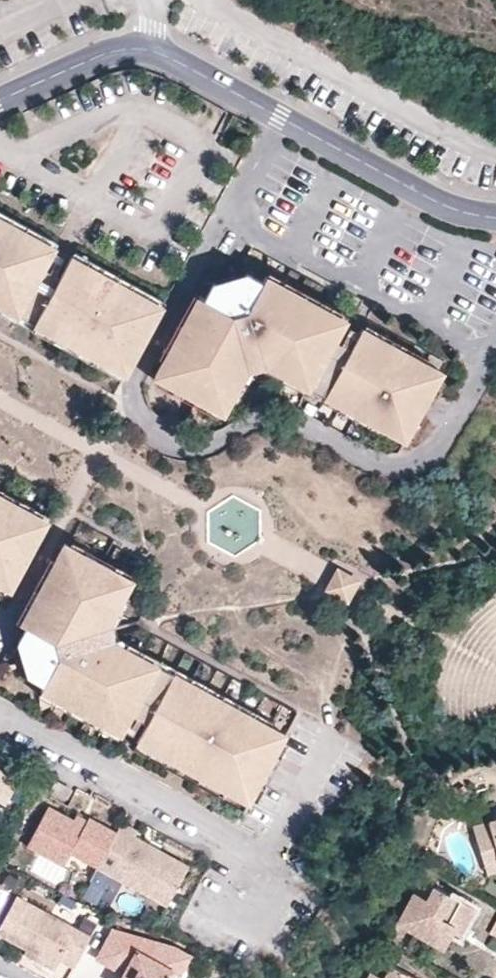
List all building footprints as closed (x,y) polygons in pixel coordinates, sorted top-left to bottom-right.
[(8,229),(10,223),(0,217),(0,225),(8,229)] [(26,232),(10,223),(8,229),(22,238),(26,232)] [(159,311),(144,303),(128,295),(113,286),(98,278),(83,271),(68,262),(59,280),(55,288),(40,280),(44,272),(54,254),(38,246),(22,238),(8,229),(0,225),(0,306),(3,308),(19,317),(35,325),(50,333),(64,342),(80,350),(96,358),(111,366),(126,374),(128,369),(130,366),(132,361),(159,311)] [(26,232),(22,238),(38,246),(41,240),(26,232)] [(38,246),(54,254),(57,248),(41,240),(38,246)] [(83,271),(87,264),(72,255),(68,262),(83,271)] [(98,278),(102,272),(87,264),(83,271),(98,278)] [(272,268),(268,277),(284,286),(289,278),(272,268)] [(55,288),(59,280),(44,272),(40,280),(55,288)] [(113,286),(116,281),(102,272),(98,278),(113,286)] [(347,320),(323,307),(300,294),(284,286),(268,277),(265,282),(250,274),(246,281),(222,289),(213,284),(205,300),(199,297),(190,312),(182,328),(173,344),(165,361),(155,378),(224,415),(232,399),(239,386),(247,372),(247,370),(244,363),(263,356),(264,363),(265,366),(288,379),(312,392),(328,400),(343,408),(358,416),(374,425),(388,432),(405,440),(441,372),(425,364),(410,355),(395,347),(381,339),(362,329),(352,348),(348,354),(333,346),(337,339),(347,320)] [(300,294),(304,286),(289,278),(284,286),(300,294)] [(128,295),(132,289),(116,281),(113,286),(128,295)] [(300,294),(323,307),(326,298),(304,286),(300,294)] [(144,303),(147,297),(132,289),(128,295),(144,303)] [(183,308),(190,312),(199,297),(191,293),(183,308)] [(159,311),(163,305),(147,297),(144,303),(159,311)] [(326,298),(323,307),(347,320),(351,312),(326,298)] [(15,323),(19,317),(3,308),(0,315),(15,323)] [(182,328),(190,312),(183,308),(175,324),(182,328)] [(31,333),(35,325),(19,317),(15,323),(31,333)] [(368,320),(362,329),(381,339),(385,330),(368,320)] [(173,344),(182,328),(175,324),(166,341),(173,344)] [(46,340),(50,333),(35,325),(31,333),(46,340)] [(395,347),(401,339),(385,330),(381,339),(395,347)] [(46,340),(60,349),(64,342),(50,333),(46,340)] [(352,348),(337,339),(333,346),(348,354),(352,348)] [(410,355),(415,347),(401,339),(395,347),(410,355)] [(157,356),(165,361),(173,344),(166,341),(157,356)] [(76,356),(80,350),(64,342),(60,349),(76,356)] [(410,355),(425,364),(430,355),(415,347),(410,355)] [(76,356),(92,365),(96,358),(80,350),(76,356)] [(430,355),(425,364),(441,372),(446,364),(430,355)] [(247,370),(264,363),(263,356),(244,363),(247,370)] [(107,373),(111,366),(96,358),(92,365),(107,373)] [(126,374),(111,366),(107,373),(122,381),(126,374)] [(285,387),(288,379),(265,366),(261,374),(285,387)] [(254,375),(247,372),(239,386),(247,390),(254,375)] [(312,392),(288,379),(285,387),(308,399),(312,392)] [(247,390),(239,386),(232,399),(240,403),(247,390)] [(312,392),(308,399),(324,408),(328,400),(312,392)] [(343,408),(328,400),(324,408),(339,416),(343,408)] [(343,408),(339,416),(354,424),(358,416),(343,408)] [(179,423),(163,415),(160,421),(176,429),(179,423)] [(374,425),(358,416),(354,424),(371,432),(374,425)] [(374,425),(371,432),(385,440),(388,432),(374,425)] [(400,448),(405,440),(388,432),(385,440),(400,448)] [(12,589),(48,521),(1,495),(0,494),(0,582),(12,589)] [(126,525),(111,518),(107,525),(123,532),(126,525)] [(135,581),(67,546),(25,625),(31,630),(24,644),(33,678),(48,686),(44,693),(123,735),(133,716),(136,708),(153,717),(149,725),(139,743),(253,803),(289,734),(116,643),(110,645),(105,627),(113,626),(135,581)] [(361,582),(339,571),(328,592),(349,603),(361,582)] [(114,632),(113,626),(105,627),(110,645),(116,643),(114,632)] [(133,716),(149,725),(153,717),(136,708),(133,716)] [(5,802),(19,777),(0,766),(0,799),(5,802)] [(73,786),(55,777),(50,787),(68,797),(73,786)] [(86,827),(50,808),(28,848),(66,868),(73,855),(99,869),(99,868),(118,833),(90,819),(86,827)] [(476,824),(486,857),(495,854),(495,818),(476,824)] [(152,852),(150,846),(135,837),(138,832),(123,824),(118,833),(99,868),(169,905),(190,867),(159,850),(157,854),(152,852)] [(159,850),(150,846),(152,852),(157,854),(159,850)] [(486,857),(491,871),(495,869),(495,854),(486,857)] [(99,869),(73,855),(66,868),(92,881),(99,869)] [(429,900),(417,893),(402,922),(445,945),(457,925),(459,926),(460,928),(463,926),(466,925),(468,922),(477,906),(438,885),(429,900)] [(17,895),(0,928),(0,933),(28,948),(58,964),(61,959),(75,966),(92,935),(17,895)] [(113,927),(99,954),(98,956),(127,971),(133,960),(142,965),(136,976),(135,977),(172,977),(176,971),(182,975),(194,954),(179,946),(113,927)] [(58,964),(28,948),(25,953),(56,969),(58,964)] [(142,965),(133,960),(127,971),(136,976),(142,965)] [(395,965),(387,977),(420,977),(395,965)]
